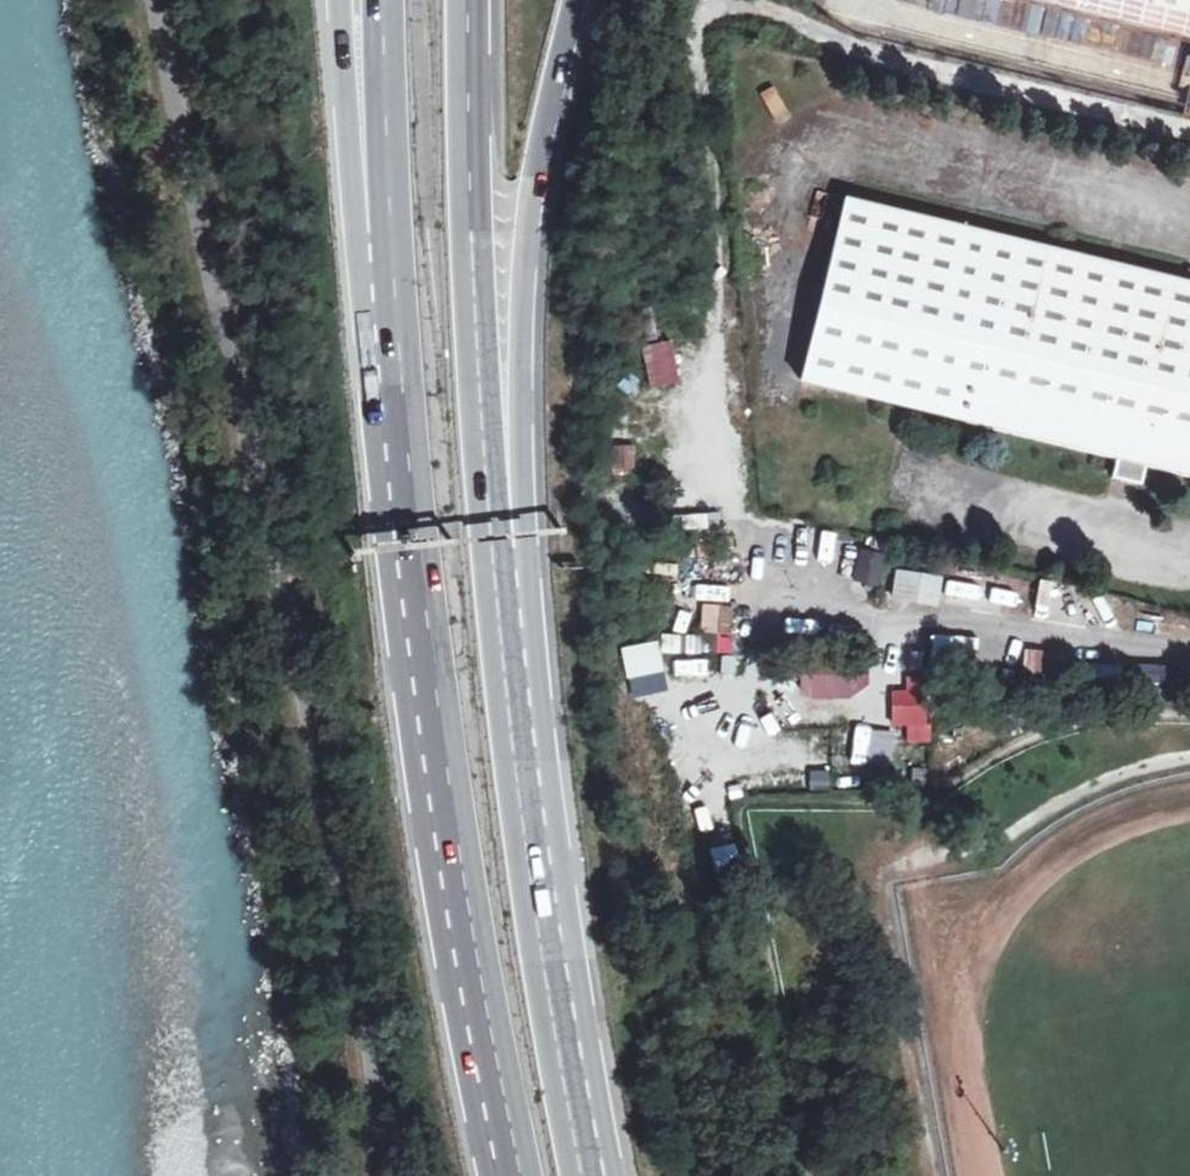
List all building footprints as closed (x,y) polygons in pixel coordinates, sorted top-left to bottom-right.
[(1189,45),(1189,0),(1008,0),(1189,45)] [(773,118),(787,111),(772,84),(758,91),(773,118)] [(850,210),(809,382),(1119,458),(1115,480),(1146,488),(1150,467),(1189,477),(1189,291),(850,210)] [(638,344),(646,388),(678,382),(670,338),(638,344)] [(638,470),(635,442),(606,445),(609,473),(638,470)] [(699,504),(676,509),(683,535),(706,529),(699,504)] [(792,528),(790,546),(825,550),(827,532),(792,528)] [(847,591),(876,597),(883,562),(854,556),(847,591)] [(935,606),(940,575),(894,566),(888,597),(935,606)] [(693,584),(693,599),(727,600),(728,585),(693,584)] [(973,659),(973,635),(931,634),(931,659),(973,659)] [(837,692),(839,662),(790,657),(787,687),(837,692)] [(887,682),(889,725),(926,724),(925,680),(887,682)] [(764,688),(777,726),(792,721),(778,683),(764,688)] [(806,730),(806,790),(828,790),(828,730),(806,730)]
